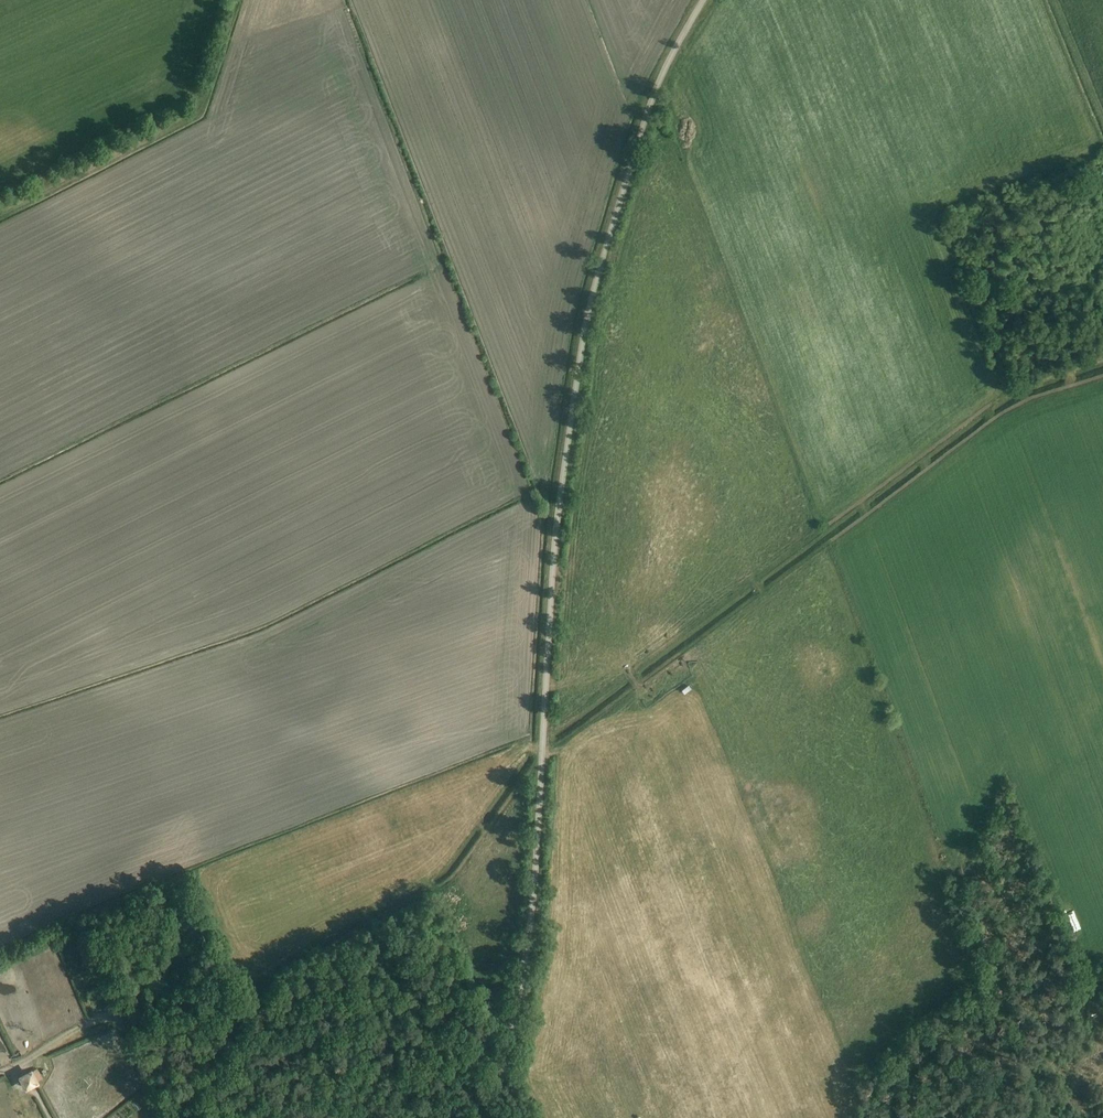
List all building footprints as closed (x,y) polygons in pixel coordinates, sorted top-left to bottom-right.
[(22,1073),(28,1087),(42,1080),(35,1066),(22,1073)]
